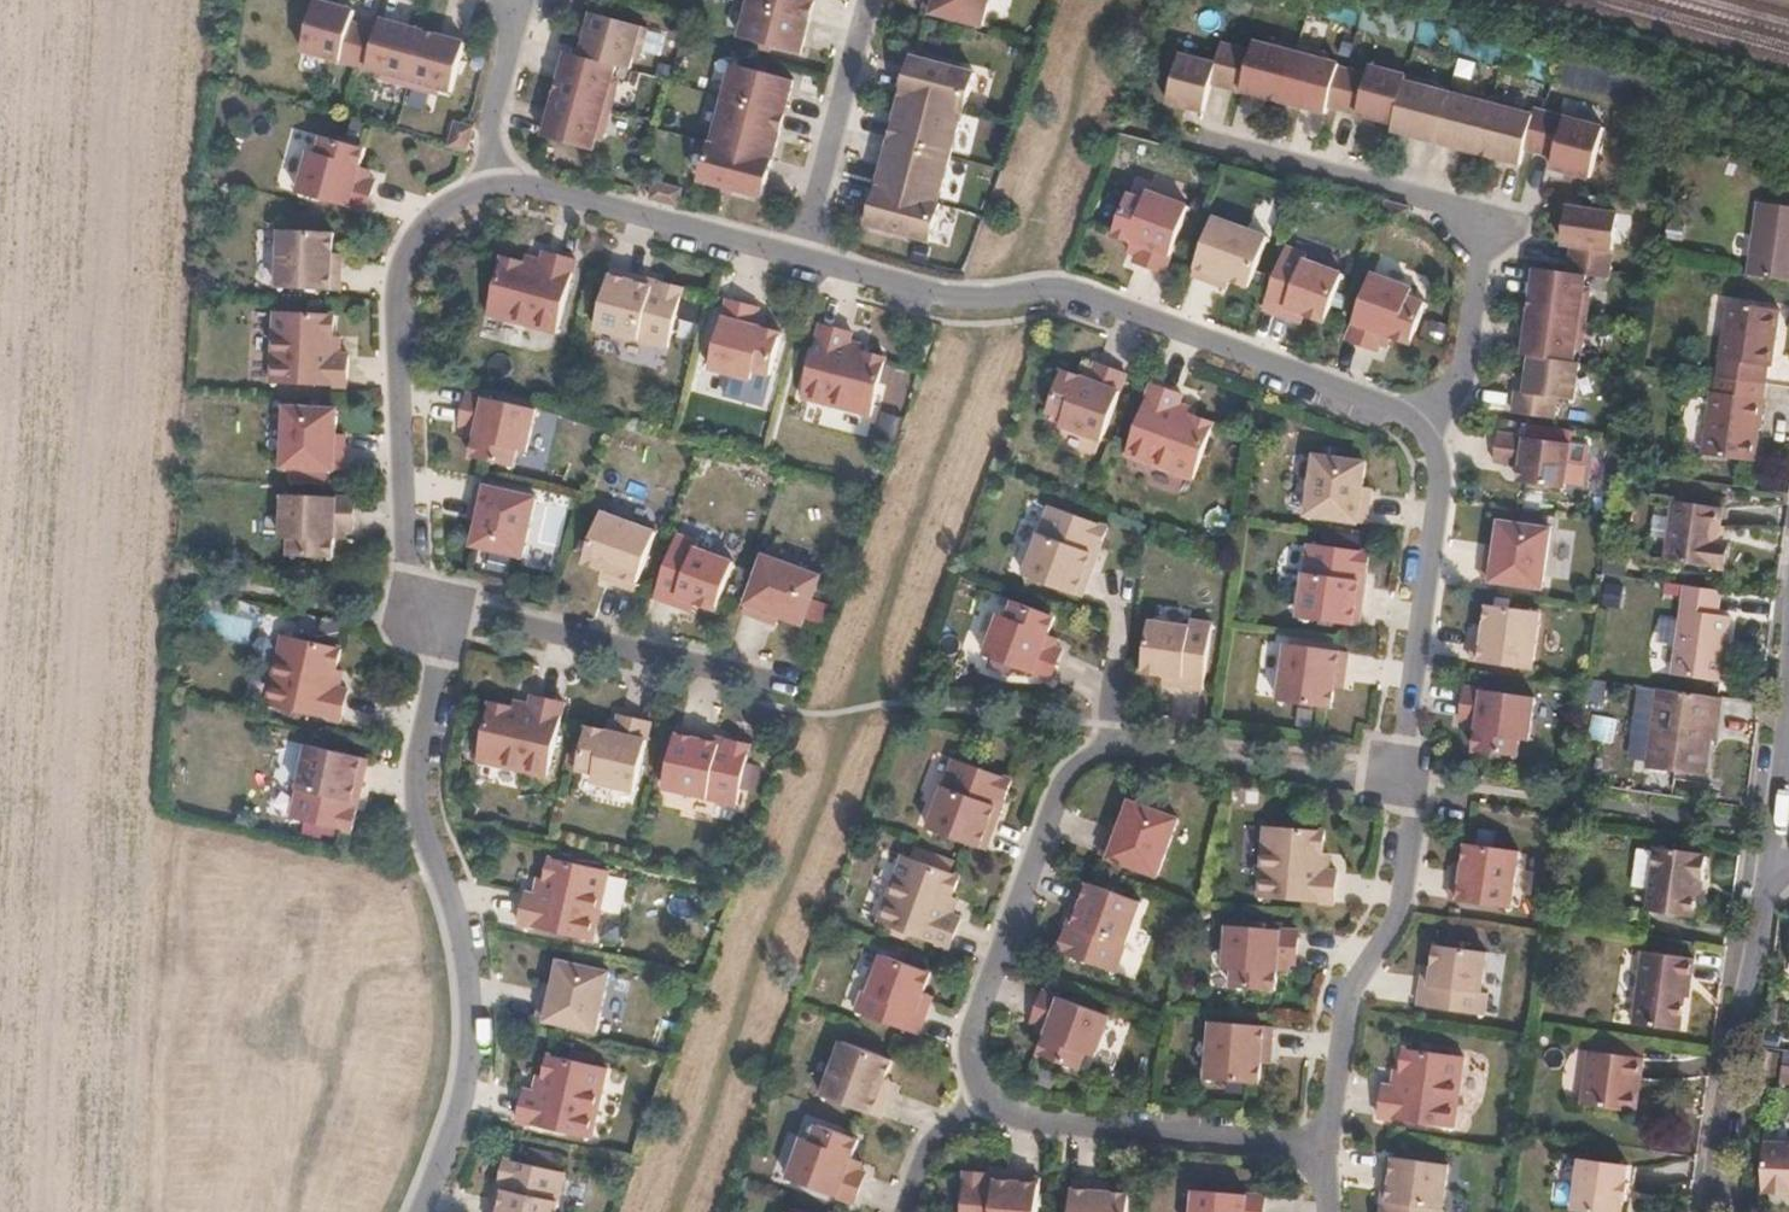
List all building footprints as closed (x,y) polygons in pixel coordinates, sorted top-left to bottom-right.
[(453,91),(467,40),(381,17),(379,27),(353,20),(357,7),(329,0),(316,0),(303,50),(453,91)] [(747,6),(808,23),(814,0),(748,0),(747,6)] [(921,14),(980,30),(988,0),(925,0),(921,14)] [(747,6),(737,42),(799,58),(808,23),(747,6)] [(635,60),(643,31),(588,16),(577,58),(612,68),(626,71),(629,59),(635,60)] [(1253,45),(1250,55),(1240,94),(1282,105),(1297,50),(1267,42),(1266,48),(1253,45)] [(1231,91),(1241,52),(1220,46),(1214,67),(1179,57),(1166,105),(1203,114),(1211,86),(1231,91)] [(1326,58),(1297,50),(1282,105),(1325,116),(1327,109),(1337,69),(1338,67),(1325,64),(1326,58)] [(1250,55),(1241,52),(1231,91),(1240,94),(1250,55)] [(612,68),(563,55),(552,97),(606,111),(614,82),(608,81),(612,68)] [(910,59),(900,97),(963,113),(973,77),(910,59)] [(732,66),(723,101),(783,117),(793,82),(732,66)] [(1393,126),(1405,78),(1368,68),(1366,77),(1346,72),(1336,111),(1393,126)] [(1346,72),(1337,69),(1327,109),(1336,111),(1346,72)] [(1435,86),(1405,78),(1393,126),(1391,133),(1433,144),(1446,95),(1433,92),(1435,86)] [(1459,99),(1446,95),(1433,144),(1476,155),(1490,100),(1460,93),(1459,99)] [(599,141),(606,111),(552,97),(540,139),(589,152),(593,139),(599,141)] [(1519,108),(1490,100),(1476,155),(1518,166),(1522,150),(1531,117),(1518,114),(1519,108)] [(723,101),(713,135),(774,151),(783,117),(723,101)] [(897,109),(888,143),(949,159),(958,125),(897,109)] [(1601,129),(1541,114),(1540,120),(1531,152),(1552,158),(1548,170),(1588,180),(1601,129)] [(1540,120),(1531,117),(1522,150),(1531,152),(1540,120)] [(465,152),(472,128),(455,124),(448,147),(465,152)] [(297,193),(366,212),(374,181),(367,179),(357,176),(359,168),(365,148),(323,137),(318,153),(309,150),(297,193)] [(888,143),(878,179),(940,195),(949,159),(888,143)] [(708,145),(698,183),(761,200),(771,163),(708,145)] [(357,176),(367,179),(369,171),(359,168),(357,176)] [(652,184),(648,200),(675,207),(680,192),(652,184)] [(875,190),(865,228),(929,244),(939,207),(875,190)] [(1133,264),(1164,275),(1188,208),(1146,194),(1143,202),(1127,196),(1112,237),(1131,244),(1139,247),(1136,257),(1133,264)] [(1788,279),(1788,203),(1758,199),(1747,273),(1788,279)] [(1616,215),(1567,208),(1562,246),(1571,247),(1568,268),(1608,273),(1616,215)] [(1213,220),(1191,278),(1210,284),(1213,276),(1229,283),(1249,290),(1267,240),(1213,220)] [(276,290),(338,293),(339,273),(331,272),(332,255),(333,235),(280,231),(276,290)] [(1139,247),(1131,244),(1127,254),(1136,257),(1139,247)] [(1308,258),(1288,250),(1265,312),(1291,322),(1295,313),(1307,318),(1327,325),(1345,277),(1307,263),(1308,258)] [(500,257),(484,315),(554,334),(574,261),(542,252),(539,264),(522,260),(521,263),(500,257)] [(331,272),(339,273),(340,255),(332,255),(331,272)] [(665,349),(681,291),(639,279),(638,285),(628,283),(630,277),(609,270),(593,329),(665,349)] [(1585,277),(1535,270),(1529,313),(1585,321),(1589,290),(1583,290),(1585,277)] [(1371,275),(1347,342),(1377,353),(1380,345),(1383,336),(1392,339),(1410,346),(1425,305),(1409,299),(1412,290),(1371,275)] [(1213,276),(1210,284),(1227,291),(1229,283),(1213,276)] [(639,279),(630,277),(628,283),(638,285),(639,279)] [(1717,376),(1767,383),(1769,363),(1773,364),(1781,304),(1729,298),(1717,376)] [(756,310),(725,301),(706,369),(749,381),(751,373),(768,377),(779,335),(760,330),(751,328),(754,318),(756,310)] [(334,315),(274,312),(270,384),(346,388),(347,355),(335,355),(336,337),(333,337),(334,315)] [(1307,318),(1295,313),(1291,322),(1304,326),(1307,318)] [(1585,321),(1529,313),(1523,356),(1530,357),(1573,363),(1575,350),(1581,351),(1585,321)] [(751,328),(760,330),(763,320),(754,318),(751,328)] [(871,417),(885,359),(863,354),(864,351),(847,347),(850,334),(819,326),(801,400),(871,417)] [(1383,336),(1380,345),(1388,349),(1392,339),(1383,336)] [(1573,363),(1530,357),(1525,394),(1516,393),(1512,420),(1553,425),(1556,398),(1574,401),(1579,364),(1573,363)] [(1103,444),(1126,377),(1095,366),(1093,374),(1089,383),(1081,380),(1062,374),(1048,415),(1064,421),(1061,429),(1103,444)] [(749,381),(706,369),(700,390),(759,407),(768,377),(751,373),(749,381)] [(1089,383),(1093,374),(1084,371),(1081,380),(1089,383)] [(1763,426),(1767,383),(1717,376),(1715,389),(1712,389),(1703,458),(1754,464),(1759,426),(1763,426)] [(1195,481),(1214,425),(1194,417),(1195,415),(1178,409),(1180,405),(1182,397),(1152,386),(1127,457),(1195,481)] [(1698,457),(1703,458),(1712,389),(1708,388),(1698,457)] [(535,410),(466,395),(459,427),(466,428),(476,431),(474,439),(469,459),(512,469),(516,452),(525,454),(535,410)] [(1195,415),(1196,410),(1180,405),(1178,409),(1195,415)] [(335,435),(336,410),(285,408),(282,469),(342,471),(343,452),(335,451),(335,435)] [(476,431),(466,428),(464,437),(474,439),(476,431)] [(1571,443),(1497,433),(1495,452),(1522,456),(1519,481),(1564,488),(1571,443)] [(344,435),(335,435),(335,451),(343,452),(344,435)] [(1366,464),(1315,457),(1307,517),(1366,525),(1369,506),(1361,504),(1363,488),(1366,464)] [(475,486),(471,505),(479,506),(476,522),(470,547),(521,558),(534,499),(475,486)] [(1372,489),(1363,488),(1361,504),(1369,506),(1372,489)] [(1544,511),(1545,490),(1523,488),(1522,510),(1544,511)] [(354,499),(283,496),(281,540),(290,540),(289,557),(333,560),(334,540),(334,531),(344,531),(352,532),(354,499)] [(1689,561),(1697,502),(1677,499),(1668,558),(1689,561)] [(1723,505),(1697,502),(1689,561),(1719,565),(1723,537),(1719,537),(1723,505)] [(471,505),(467,521),(476,522),(479,506),(471,505)] [(1026,580),(1083,601),(1098,560),(1093,558),(1096,549),(1102,551),(1109,530),(1052,510),(1026,580)] [(601,514),(582,565),(602,571),(618,578),(615,586),(634,593),(655,534),(601,514)] [(1551,527),(1499,520),(1496,544),(1494,561),(1485,559),(1483,579),(1542,587),(1551,527)] [(344,540),(344,531),(334,531),(334,540),(344,540)] [(696,546),(675,538),(652,600),(679,610),(682,601),(694,605),(714,613),(732,565),(694,551),(696,546)] [(1496,544),(1487,543),(1485,559),(1494,561),(1496,544)] [(1300,619),(1360,628),(1366,585),(1360,584),(1361,574),(1368,575),(1371,553),(1310,545),(1300,619)] [(1102,551),(1096,549),(1093,558),(1098,560),(1102,551)] [(802,627),(819,579),(763,558),(742,615),(760,621),(763,613),(802,627)] [(602,571),(599,579),(615,586),(618,578),(602,571)] [(1715,616),(1718,588),(1685,583),(1667,581),(1666,590),(1684,593),(1672,677),(1719,683),(1727,618),(1715,616)] [(694,605),(682,601),(679,610),(691,614),(694,605)] [(1540,610),(1487,603),(1484,624),(1482,641),(1473,640),(1470,659),(1532,668),(1540,610)] [(988,660),(1054,684),(1065,653),(1058,651),(1048,647),(1051,639),(1058,620),(1017,606),(1011,622),(1003,619),(988,660)] [(340,643),(343,621),(324,619),(321,641),(340,643)] [(1484,624),(1476,622),(1473,640),(1482,641),(1484,624)] [(1149,627),(1142,677),(1163,680),(1176,682),(1175,691),(1203,695),(1212,629),(1190,626),(1189,632),(1149,627)] [(341,646),(282,634),(268,704),(341,719),(348,687),(336,685),(339,668),(336,667),(341,646)] [(1048,647),(1058,651),(1061,642),(1051,639),(1048,647)] [(1280,703),(1333,710),(1335,690),(1338,673),(1346,674),(1349,654),(1288,646),(1280,703)] [(1335,690),(1344,691),(1346,674),(1338,673),(1335,690)] [(1604,702),(1607,679),(1588,677),(1585,700),(1604,702)] [(1163,680),(1162,689),(1175,691),(1176,682),(1163,680)] [(1650,768),(1658,768),(1671,688),(1660,687),(1650,768)] [(1671,688),(1658,768),(1708,774),(1715,716),(1720,716),(1723,696),(1671,688)] [(1535,698),(1465,689),(1460,721),(1468,722),(1478,723),(1477,732),(1474,752),(1517,758),(1520,740),(1529,742),(1535,698)] [(491,704),(478,762),(548,778),(565,704),(533,697),(531,705),(530,709),(513,705),(512,709),(491,704)] [(514,701),(513,705),(530,709),(531,705),(514,701)] [(1594,713),(1588,739),(1613,745),(1619,719),(1594,713)] [(635,794),(651,724),(620,717),(615,735),(587,728),(578,771),(595,775),(592,784),(635,794)] [(1478,723),(1468,722),(1467,731),(1477,732),(1478,723)] [(737,807),(750,747),(709,738),(707,744),(697,741),(699,735),(677,731),(664,790),(737,807)] [(709,738),(699,735),(697,741),(707,744),(709,738)] [(294,817),(354,829),(362,787),(356,785),(358,775),(364,777),(368,755),(309,743),(294,817)] [(933,834),(991,855),(1006,815),(1000,812),(1003,803),(1009,805),(1016,785),(959,764),(933,834)] [(362,787),(364,777),(358,775),(356,785),(362,787)] [(1009,805),(1003,803),(1000,812),(1006,815),(1009,805)] [(1178,821),(1130,803),(1121,826),(1116,842),(1107,839),(1101,857),(1158,878),(1178,821)] [(1121,826),(1113,823),(1107,839),(1116,842),(1121,826)] [(1320,829),(1260,825),(1254,896),(1330,902),(1332,870),(1324,869),(1320,869),(1321,852),(1318,851),(1320,829)] [(1519,853),(1466,845),(1463,866),(1461,883),(1452,882),(1449,902),(1511,910),(1519,853)] [(1689,913),(1698,850),(1661,845),(1660,849),(1656,849),(1651,887),(1654,887),(1652,908),(1689,913)] [(1637,885),(1651,887),(1656,849),(1642,847),(1637,885)] [(1708,856),(1698,850),(1689,913),(1694,913),(1699,878),(1705,878),(1708,856)] [(965,881),(908,860),(884,928),(955,954),(966,923),(958,920),(954,919),(960,902),(957,901),(965,881)] [(615,874),(556,861),(551,882),(548,882),(544,898),(540,897),(532,895),(525,927),(598,944),(615,874)] [(1463,866),(1455,865),(1452,882),(1461,883),(1463,866)] [(548,882),(544,881),(540,897),(544,898),(548,882)] [(1141,904),(1084,883),(1069,924),(1075,926),(1072,935),(1066,933),(1058,954),(1116,975),(1141,904)] [(964,904),(960,902),(954,919),(958,920),(964,904)] [(1069,924),(1066,933),(1072,935),(1075,926),(1069,924)] [(1300,930),(1230,925),(1226,969),(1235,969),(1233,986),(1277,990),(1279,970),(1279,961),(1289,962),(1297,963),(1300,930)] [(1486,953),(1435,946),(1432,967),(1430,980),(1421,979),(1418,1006),(1483,1016),(1486,994),(1480,993),(1486,953)] [(1637,1023),(1673,1029),(1683,955),(1647,950),(1637,1023)] [(1683,955),(1673,1029),(1680,1030),(1687,979),(1695,980),(1696,957),(1683,955)] [(869,996),(861,1017),(924,1040),(933,1013),(924,1010),(929,998),(937,978),(889,960),(875,998),(869,996)] [(1289,971),(1289,962),(1279,961),(1279,970),(1289,971)] [(543,1003),(539,1022),(598,1035),(612,977),(561,965),(556,989),(552,1005),(543,1003)] [(1432,967),(1423,966),(1421,979),(1430,980),(1432,967)] [(556,989),(547,987),(543,1003),(552,1005),(556,989)] [(1111,1017),(1044,993),(1033,1024),(1040,1026),(1050,1030),(1047,1038),(1040,1057),(1081,1072),(1087,1056),(1096,1059),(1111,1017)] [(924,1010),(933,1013),(937,1001),(929,998),(924,1010)] [(1208,1081),(1261,1085),(1262,1065),(1264,1047),(1272,1048),(1274,1028),(1212,1023),(1208,1081)] [(1050,1030),(1040,1026),(1037,1035),(1047,1038),(1050,1030)] [(826,1101),(885,1122),(891,1103),(883,1100),(889,1084),(896,1064),(846,1046),(826,1101)] [(1262,1065),(1271,1065),(1272,1048),(1264,1047),(1262,1065)] [(1463,1057),(1404,1049),(1401,1071),(1398,1071),(1396,1088),(1391,1087),(1383,1086),(1379,1119),(1454,1129),(1463,1057)] [(1783,1051),(1768,1050),(1765,1073),(1781,1074),(1783,1051)] [(1589,1106),(1619,1110),(1627,1056),(1596,1052),(1589,1106)] [(1627,1056),(1619,1110),(1641,1113),(1650,1059),(1627,1056)] [(609,1071),(551,1058),(546,1080),(543,1079),(539,1096),(535,1095),(527,1093),(519,1125),(593,1141),(609,1071)] [(543,1079),(538,1078),(535,1095),(539,1096),(543,1079)] [(883,1100),(891,1103),(897,1087),(889,1084),(883,1100)] [(792,1183),(858,1208),(869,1177),(861,1174),(852,1171),(855,1163),(862,1144),(821,1129),(815,1145),(807,1142),(792,1183)] [(1763,1193),(1776,1193),(1783,1142),(1764,1141),(1763,1193)] [(1783,1142),(1776,1193),(1788,1194),(1788,1142),(1783,1142)] [(514,1147),(504,1189),(510,1191),(507,1200),(502,1199),(499,1211),(561,1211),(573,1161),(514,1147)] [(1388,1157),(1382,1200),(1388,1201),(1387,1211),(1381,1210),(1380,1211),(1442,1211),(1448,1165),(1388,1157)] [(1612,1163),(1585,1160),(1578,1211),(1605,1211),(1612,1163)] [(852,1171),(861,1174),(864,1166),(855,1163),(852,1171)] [(1612,1163),(1605,1211),(1628,1211),(1629,1204),(1634,1205),(1636,1186),(1633,1186),(1635,1166),(1612,1163)] [(1041,1180),(998,1177),(998,1183),(988,1183),(988,1176),(966,1175),(964,1211),(1039,1211),(1041,1180)] [(1131,1195),(1111,1194),(1093,1192),(1094,1184),(1074,1183),(1072,1211),(1130,1211),(1131,1195)] [(1111,1194),(1111,1185),(1094,1184),(1093,1192),(1111,1194)] [(502,1199),(507,1200),(510,1191),(504,1189),(502,1199)] [(1198,1192),(1197,1211),(1267,1211),(1269,1196),(1198,1192)]
